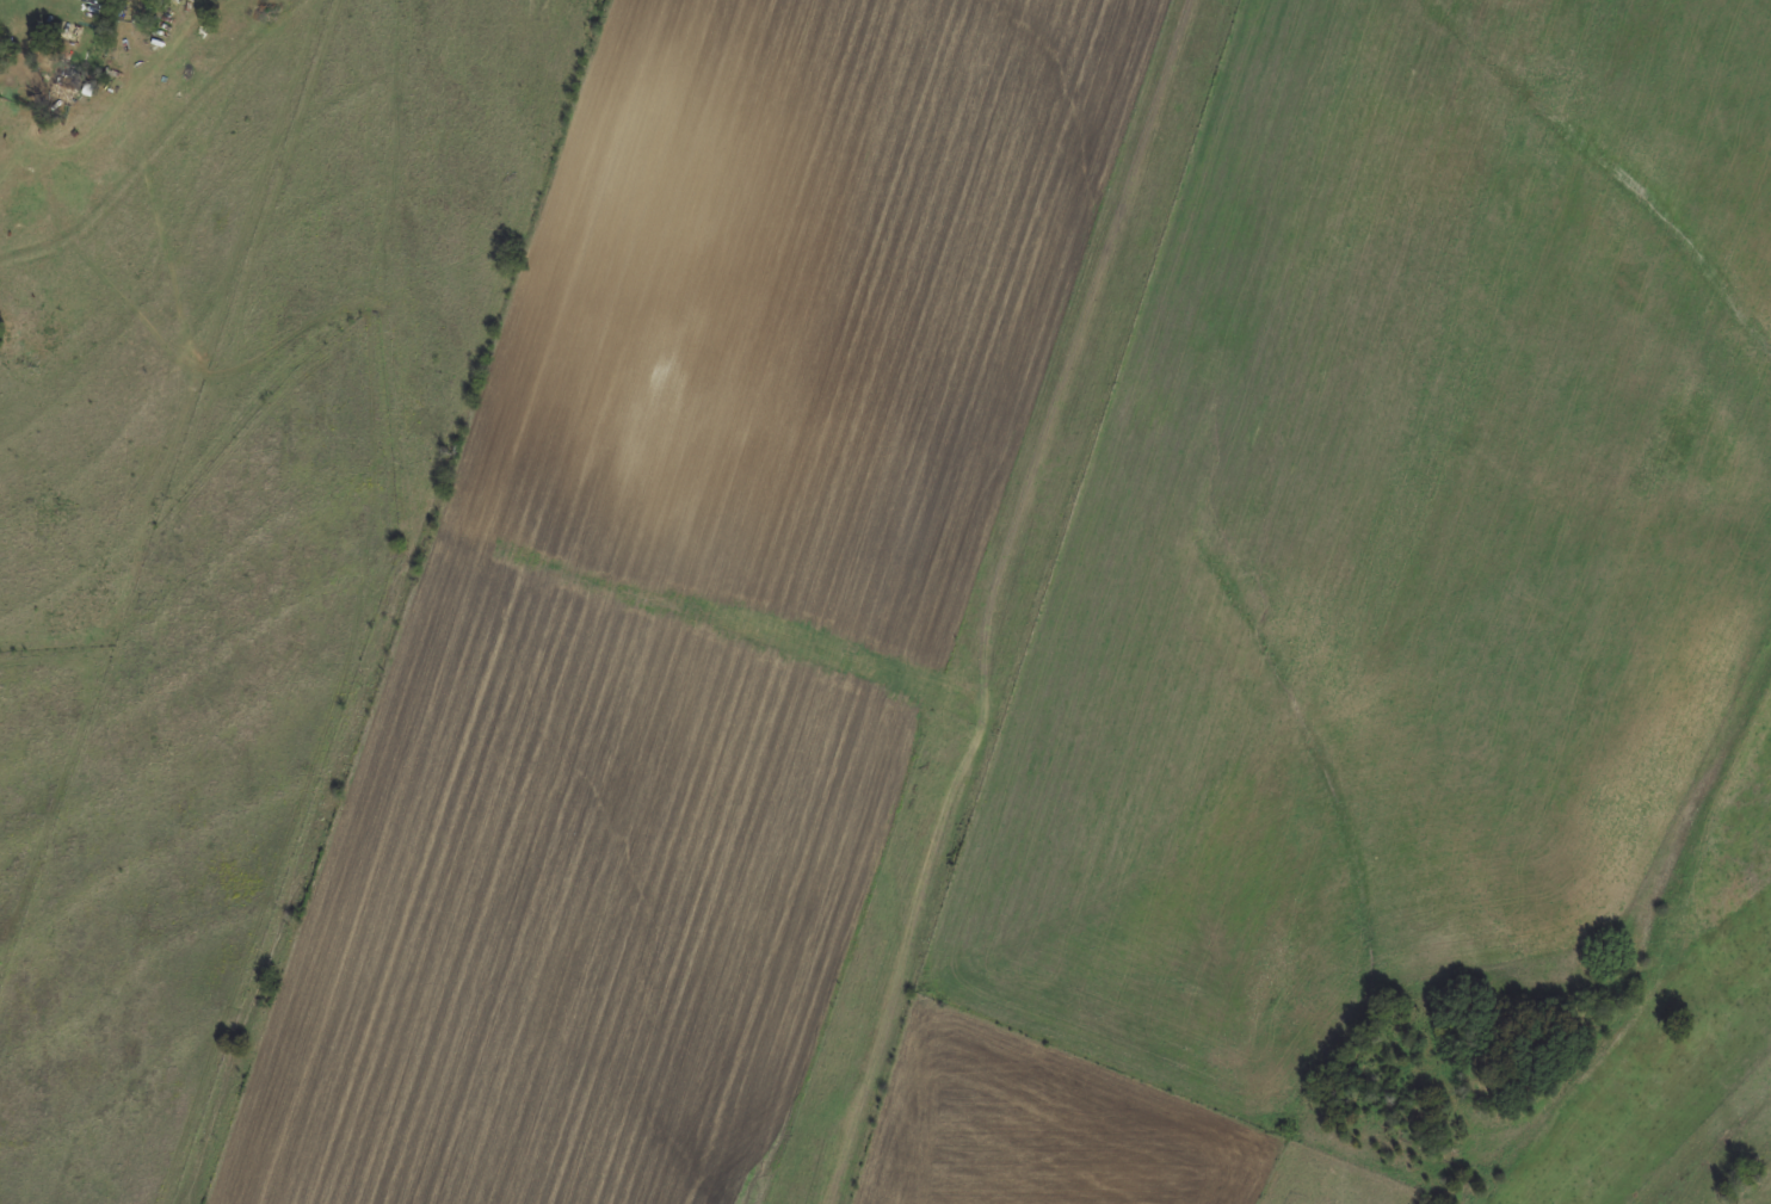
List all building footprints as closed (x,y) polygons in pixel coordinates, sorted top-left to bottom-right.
[(79,78),(84,66),(67,58),(61,70),(79,78)] [(58,92),(73,98),(78,84),(62,79),(58,92)]
